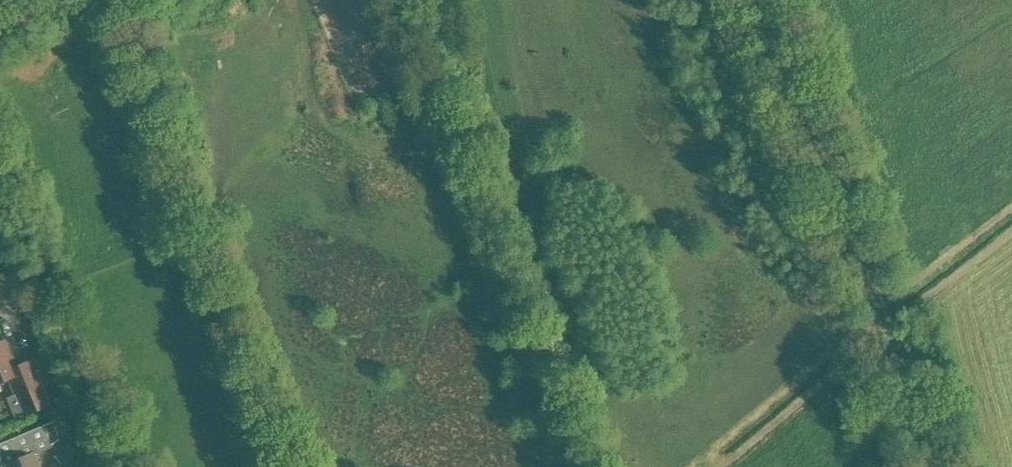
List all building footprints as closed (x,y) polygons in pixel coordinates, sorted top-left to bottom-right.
[(13,393),(5,397),(14,418),(46,404),(28,362),(15,368),(4,341),(0,342),(0,383),(7,380),(13,393)] [(49,444),(58,441),(50,423),(0,444),(0,462),(2,466),(37,466),(32,456),(50,448),(49,444)] [(65,444),(53,455),(60,463),(73,452),(65,444)]
